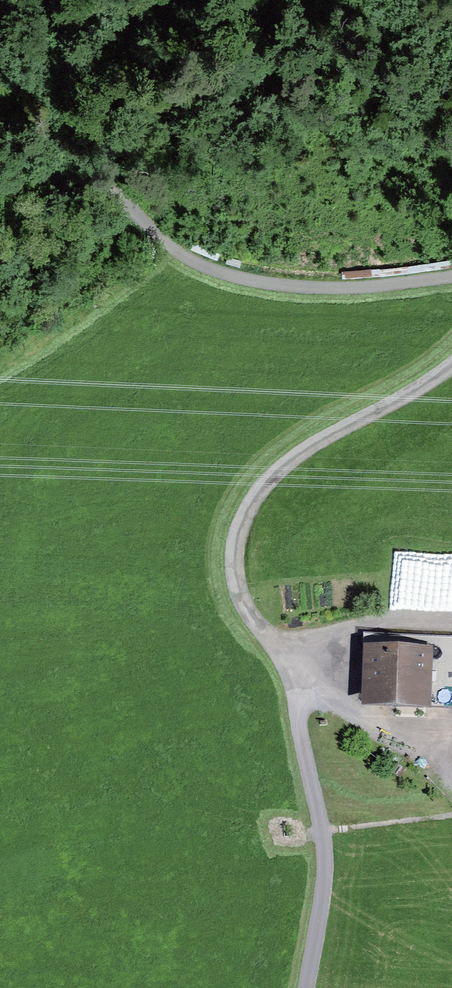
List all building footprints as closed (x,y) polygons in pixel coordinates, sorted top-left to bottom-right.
[(365,635),(363,710),(451,712),(451,637),(365,635)]
